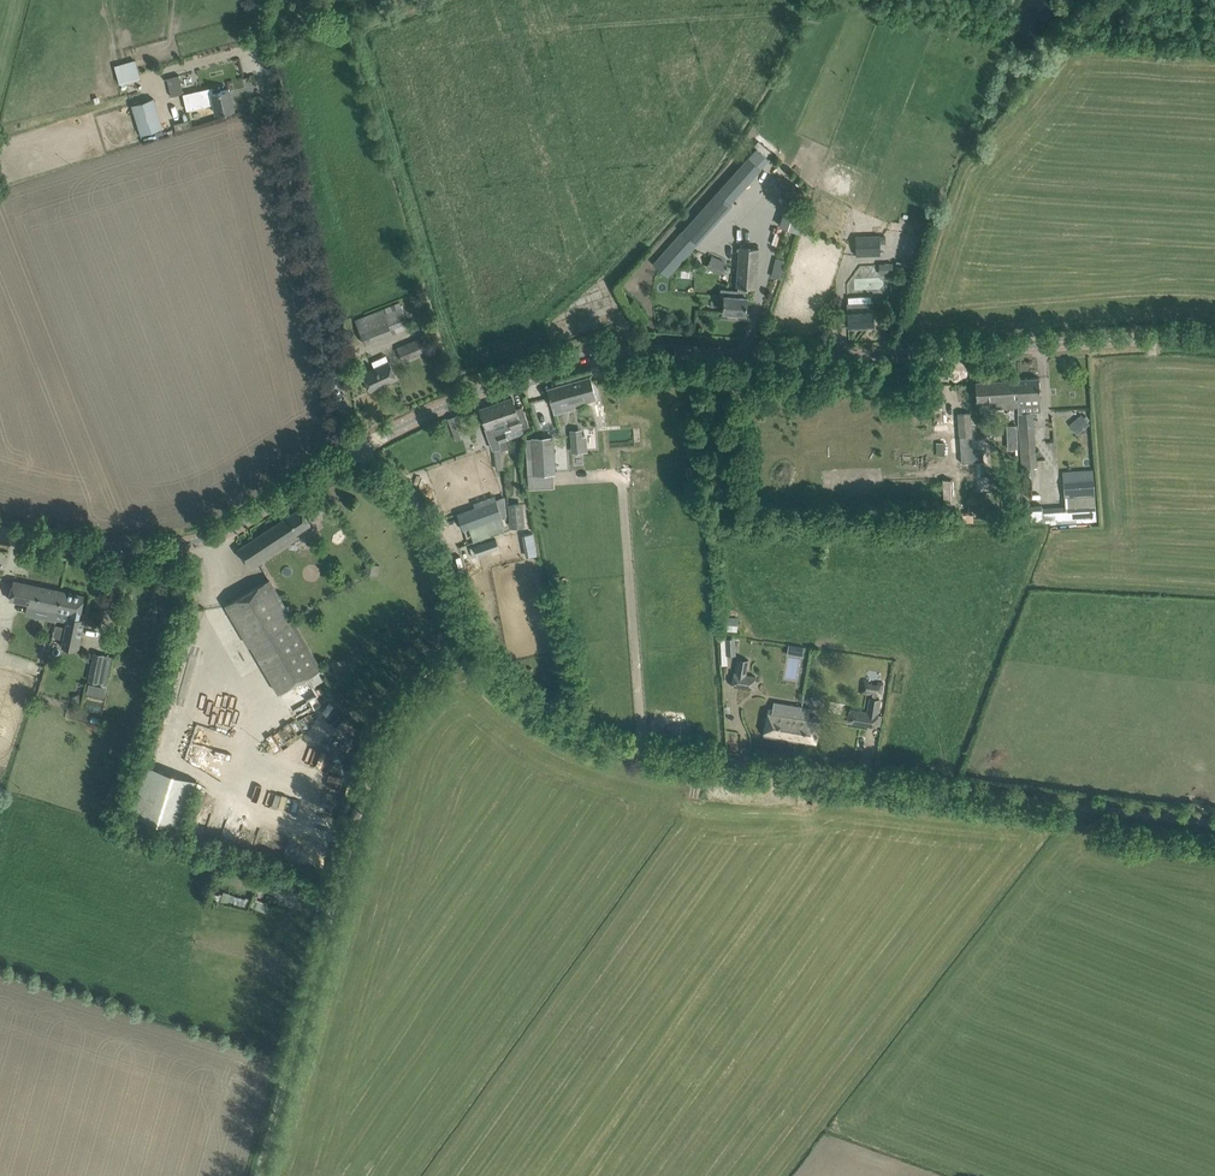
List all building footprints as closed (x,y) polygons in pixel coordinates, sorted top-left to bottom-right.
[(126,78),(141,73),(136,58),(122,63),(126,78)] [(180,75),(166,77),(168,88),(181,86),(180,75)] [(243,78),(245,88),(255,86),(253,75),(243,78)] [(183,94),(187,111),(214,104),(216,114),(219,113),(234,110),(229,89),(214,93),(213,87),(183,94)] [(162,127),(153,98),(132,105),(141,134),(162,127)] [(737,168),(750,180),(761,167),(749,156),(737,168)] [(653,264),(668,277),(696,244),(731,205),(716,192),(653,264)] [(799,231),(801,220),(785,217),(784,229),(799,231)] [(886,236),(880,236),(880,235),(856,236),(856,256),(881,255),(880,244),(886,244),(886,236)] [(738,290),(721,289),(720,297),(724,297),(724,300),(723,312),(746,314),(748,287),(756,288),(757,276),(759,248),(739,247),(737,286),(738,287),(738,290)] [(722,274),(728,263),(713,255),(707,266),(722,274)] [(881,264),(882,274),(893,273),(893,263),(881,264)] [(401,302),(355,320),(365,344),(410,326),(401,302)] [(873,302),(847,303),(847,309),(847,316),(848,328),(874,326),(874,316),(873,308),(874,308),(873,302)] [(397,348),(403,362),(426,352),(420,338),(397,348)] [(363,374),(370,390),(396,379),(389,362),(363,374)] [(550,400),(552,407),(573,401),(574,405),(597,399),(593,388),(590,377),(547,389),(550,400)] [(1018,407),(1019,413),(1017,413),(1021,468),(1036,467),(1032,412),(1041,411),(1040,396),(1040,388),(1041,388),(1041,386),(1040,386),(1039,377),(1016,379),(1018,398),(1018,407)] [(997,409),(1018,407),(1018,398),(1016,379),(976,382),(977,401),(996,400),(997,409)] [(512,398),(500,402),(507,420),(509,419),(512,427),(521,425),(522,429),(529,426),(523,409),(517,412),(512,398)] [(500,402),(480,409),(483,419),(486,428),(494,448),(501,448),(501,444),(500,442),(496,433),(504,430),(508,429),(512,427),(509,419),(507,420),(500,402)] [(963,437),(960,437),(961,462),(983,461),(982,452),(973,453),(972,437),(967,437),(967,436),(972,436),(970,412),(958,413),(960,437),(963,436),(963,437)] [(456,439),(466,435),(457,414),(447,418),(456,439)] [(1074,420),(1082,430),(1090,424),(1088,421),(1091,418),(1087,414),(1084,416),(1082,414),(1074,420)] [(582,429),(570,430),(571,435),(571,442),(572,447),(583,446),(582,442),(582,429)] [(504,430),(496,433),(500,442),(501,444),(502,446),(502,450),(510,448),(507,439),(508,439),(504,430)] [(533,439),(526,439),(527,455),(527,474),(554,473),(553,453),(553,437),(551,437),(536,437),(533,438),(533,439)] [(494,449),(497,469),(504,467),(501,448),(494,449)] [(1042,508),(1042,504),(1025,505),(1026,522),(1042,521),(1092,517),(1092,515),(1096,514),(1096,505),(1094,506),(1093,494),(1095,494),(1093,477),(1063,479),(1064,499),(1068,498),(1068,506),(1042,508)] [(951,479),(943,479),(945,511),(952,511),(951,479)] [(972,490),(983,490),(983,480),(972,480),(972,490)] [(457,514),(463,530),(502,516),(496,500),(457,514)] [(526,525),(523,502),(508,504),(511,527),(526,525)] [(236,550),(249,569),(287,543),(286,541),(310,525),(299,509),(236,550)] [(534,534),(524,536),(528,557),(537,555),(534,534)] [(474,545),(469,547),(472,556),(477,555),(498,548),(495,539),(474,545)] [(226,604),(249,646),(250,645),(278,693),(322,667),(283,600),(271,579),(226,604)] [(9,600),(57,610),(61,591),(13,581),(9,600)] [(57,610),(70,613),(69,615),(68,615),(61,646),(77,650),(83,620),(78,619),(79,614),(80,614),(84,595),(61,591),(57,610)] [(721,636),(722,655),(732,654),(732,636),(721,636)] [(789,645),(788,654),(804,655),(804,646),(789,645)] [(93,652),(88,680),(98,682),(104,654),(93,652)] [(731,685),(753,689),(755,675),(747,674),(749,659),(737,657),(734,672),(733,672),(731,685)] [(861,688),(860,694),(882,698),(885,682),(878,681),(878,683),(869,681),(870,679),(863,678),(862,683),(864,684),(863,688),(861,688)] [(848,720),(847,722),(876,727),(880,699),(869,697),(867,711),(850,708),(850,710),(849,710),(847,720),(848,720)] [(345,717),(331,702),(320,712),(334,727),(345,717)] [(763,736),(815,745),(820,718),(809,716),(810,708),(777,702),(776,710),(768,709),(763,736)] [(288,723),(276,735),(285,745),(298,733),(288,723)] [(197,780),(167,770),(150,765),(132,821),(181,836),(183,830),(182,829),(197,780)] [(261,783),(257,798),(270,802),(274,787),(261,783)]
